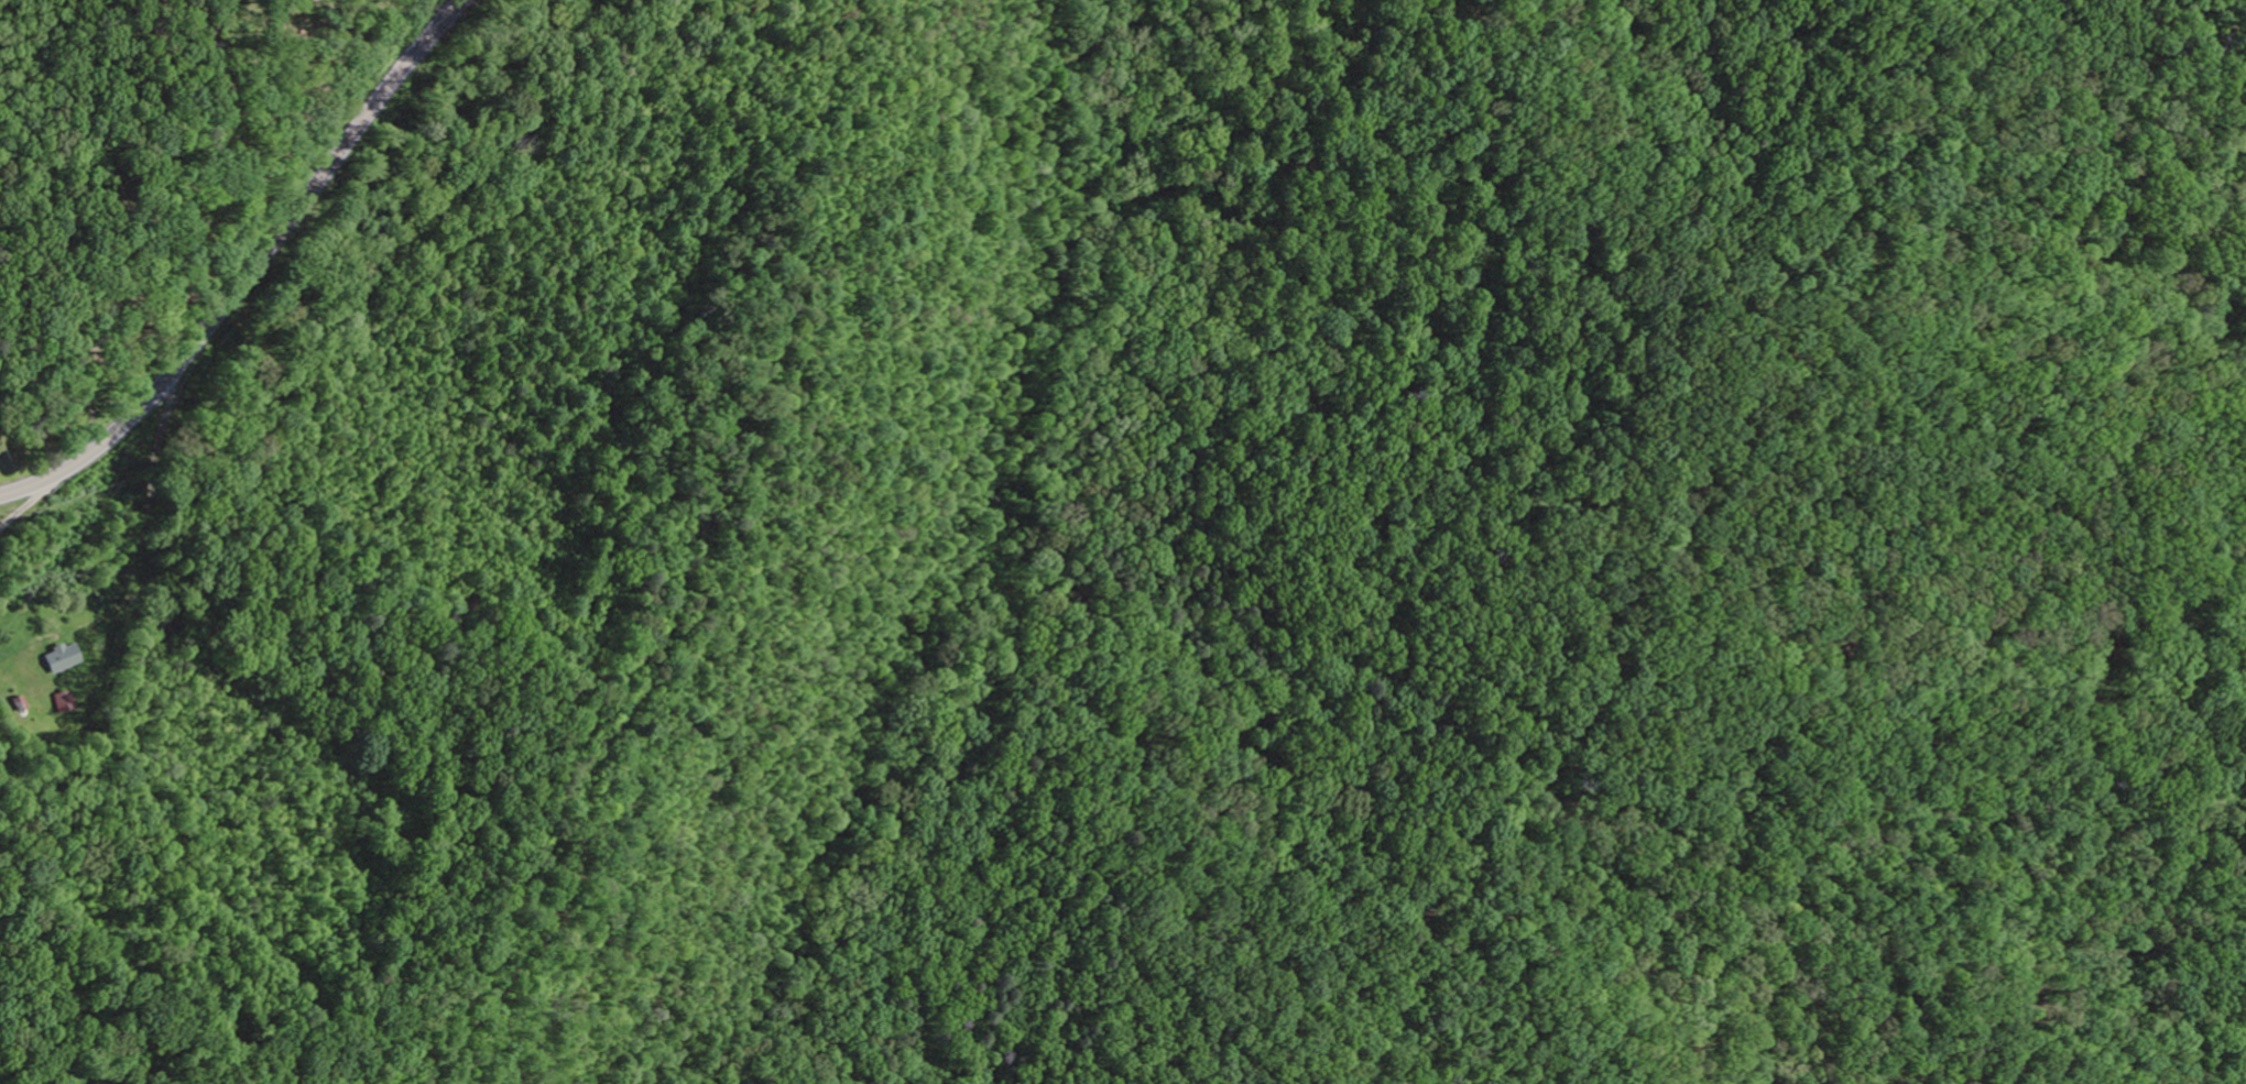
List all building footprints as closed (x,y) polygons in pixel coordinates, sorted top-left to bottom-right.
[(75,644),(45,656),(52,676),(83,665),(75,644)] [(59,715),(76,712),(73,693),(55,697),(59,715)]
